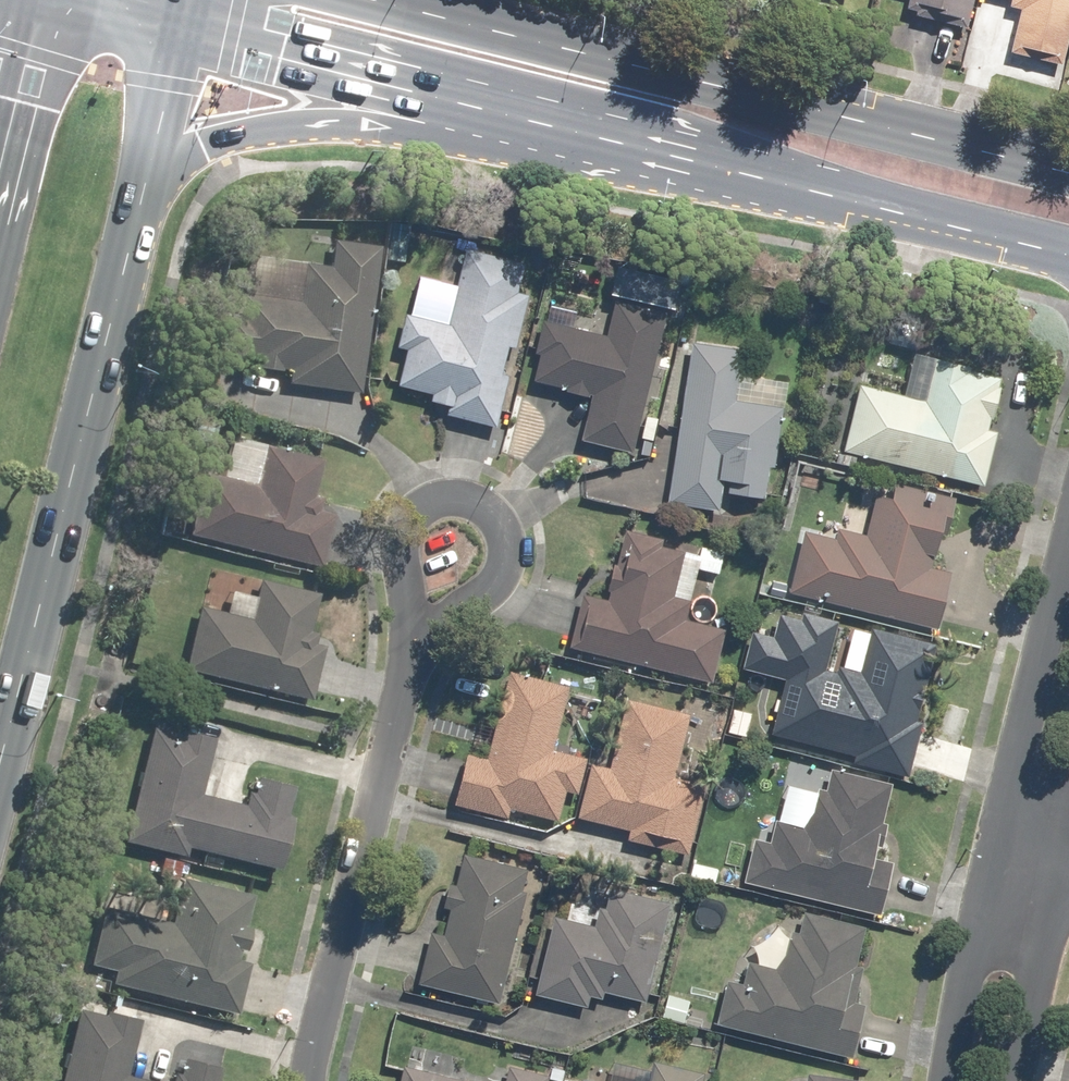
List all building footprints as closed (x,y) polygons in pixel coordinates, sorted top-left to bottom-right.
[(970,0),(905,0),(901,16),(962,31),(970,0)] [(1057,66),(1068,16),(1068,0),(1008,0),(1006,8),(1020,12),(1009,55),(1057,66)] [(355,398),(373,254),(327,248),(324,267),(236,256),(220,381),(355,398)] [(440,418),(494,430),(526,295),(515,293),(522,265),(462,251),(445,326),(401,316),(393,350),(403,352),(395,389),(428,397),(426,405),(442,408),(440,418)] [(576,442),(629,455),(664,312),(612,300),(603,337),(538,321),(530,354),(535,356),(528,384),(587,399),(576,442)] [(688,343),(663,505),(717,513),(720,495),(762,502),(767,470),(771,471),(785,382),(738,375),(742,352),(688,343)] [(855,386),(838,453),(980,488),(994,433),(986,431),(999,377),(912,355),(902,397),(855,386)] [(223,436),(196,540),(318,571),(332,516),(304,509),(317,460),(223,436)] [(799,530),(784,595),(934,632),(948,572),(937,569),(953,499),(891,484),(888,498),(873,495),(863,535),(834,528),(831,538),(799,530)] [(579,596),(565,649),(710,685),(723,631),(683,621),(695,571),(715,576),(721,555),(699,549),(697,556),(659,547),(661,540),(622,531),(604,602),(579,596)] [(194,605),(177,671),(305,703),(320,644),(302,640),(314,593),(255,579),(250,599),(225,592),(221,612),(194,605)] [(848,764),(906,779),(920,721),(915,720),(934,646),(851,625),(838,675),(786,661),(766,736),(850,757),(848,764)] [(462,754),(449,807),(506,821),(508,812),(555,824),(563,793),(575,796),(584,759),(550,750),(565,687),(505,672),(484,759),(462,754)] [(623,843),(684,857),(702,785),(672,778),(687,715),(622,699),(606,768),(586,764),(572,819),(626,832),(623,843)] [(145,725),(117,843),(274,879),(295,787),(249,776),(242,808),(197,797),(210,740),(145,725)] [(749,840),(738,884),(876,918),(890,863),(876,860),(895,785),(827,769),(822,790),(815,788),(805,829),(771,820),(765,844),(749,840)] [(414,986),(496,1006),(523,894),(518,893),(524,870),(459,855),(451,887),(444,885),(438,910),(445,912),(440,935),(427,932),(414,986)] [(81,980),(233,1019),(263,901),(175,879),(165,917),(101,901),(81,980)] [(549,918),(530,997),(584,1010),(587,1000),(598,1002),(600,994),(643,1005),(667,905),(607,890),(602,910),(594,908),(589,927),(549,918)] [(723,981),(712,1026),(848,1060),(862,1005),(852,1003),(861,969),(853,967),(863,929),(799,913),(794,934),(786,932),(776,972),(745,964),(740,985),(723,981)] [(52,1080),(148,1080),(123,1075),(136,1022),(71,1006),(52,1080)] [(221,1068),(173,1056),(167,1080),(218,1080),(221,1068)] [(700,1074),(649,1062),(645,1080),(699,1080),(700,1074)] [(545,1077),(505,1067),(502,1080),(544,1080),(545,1077)] [(399,1068),(396,1080),(454,1080),(399,1068)]
